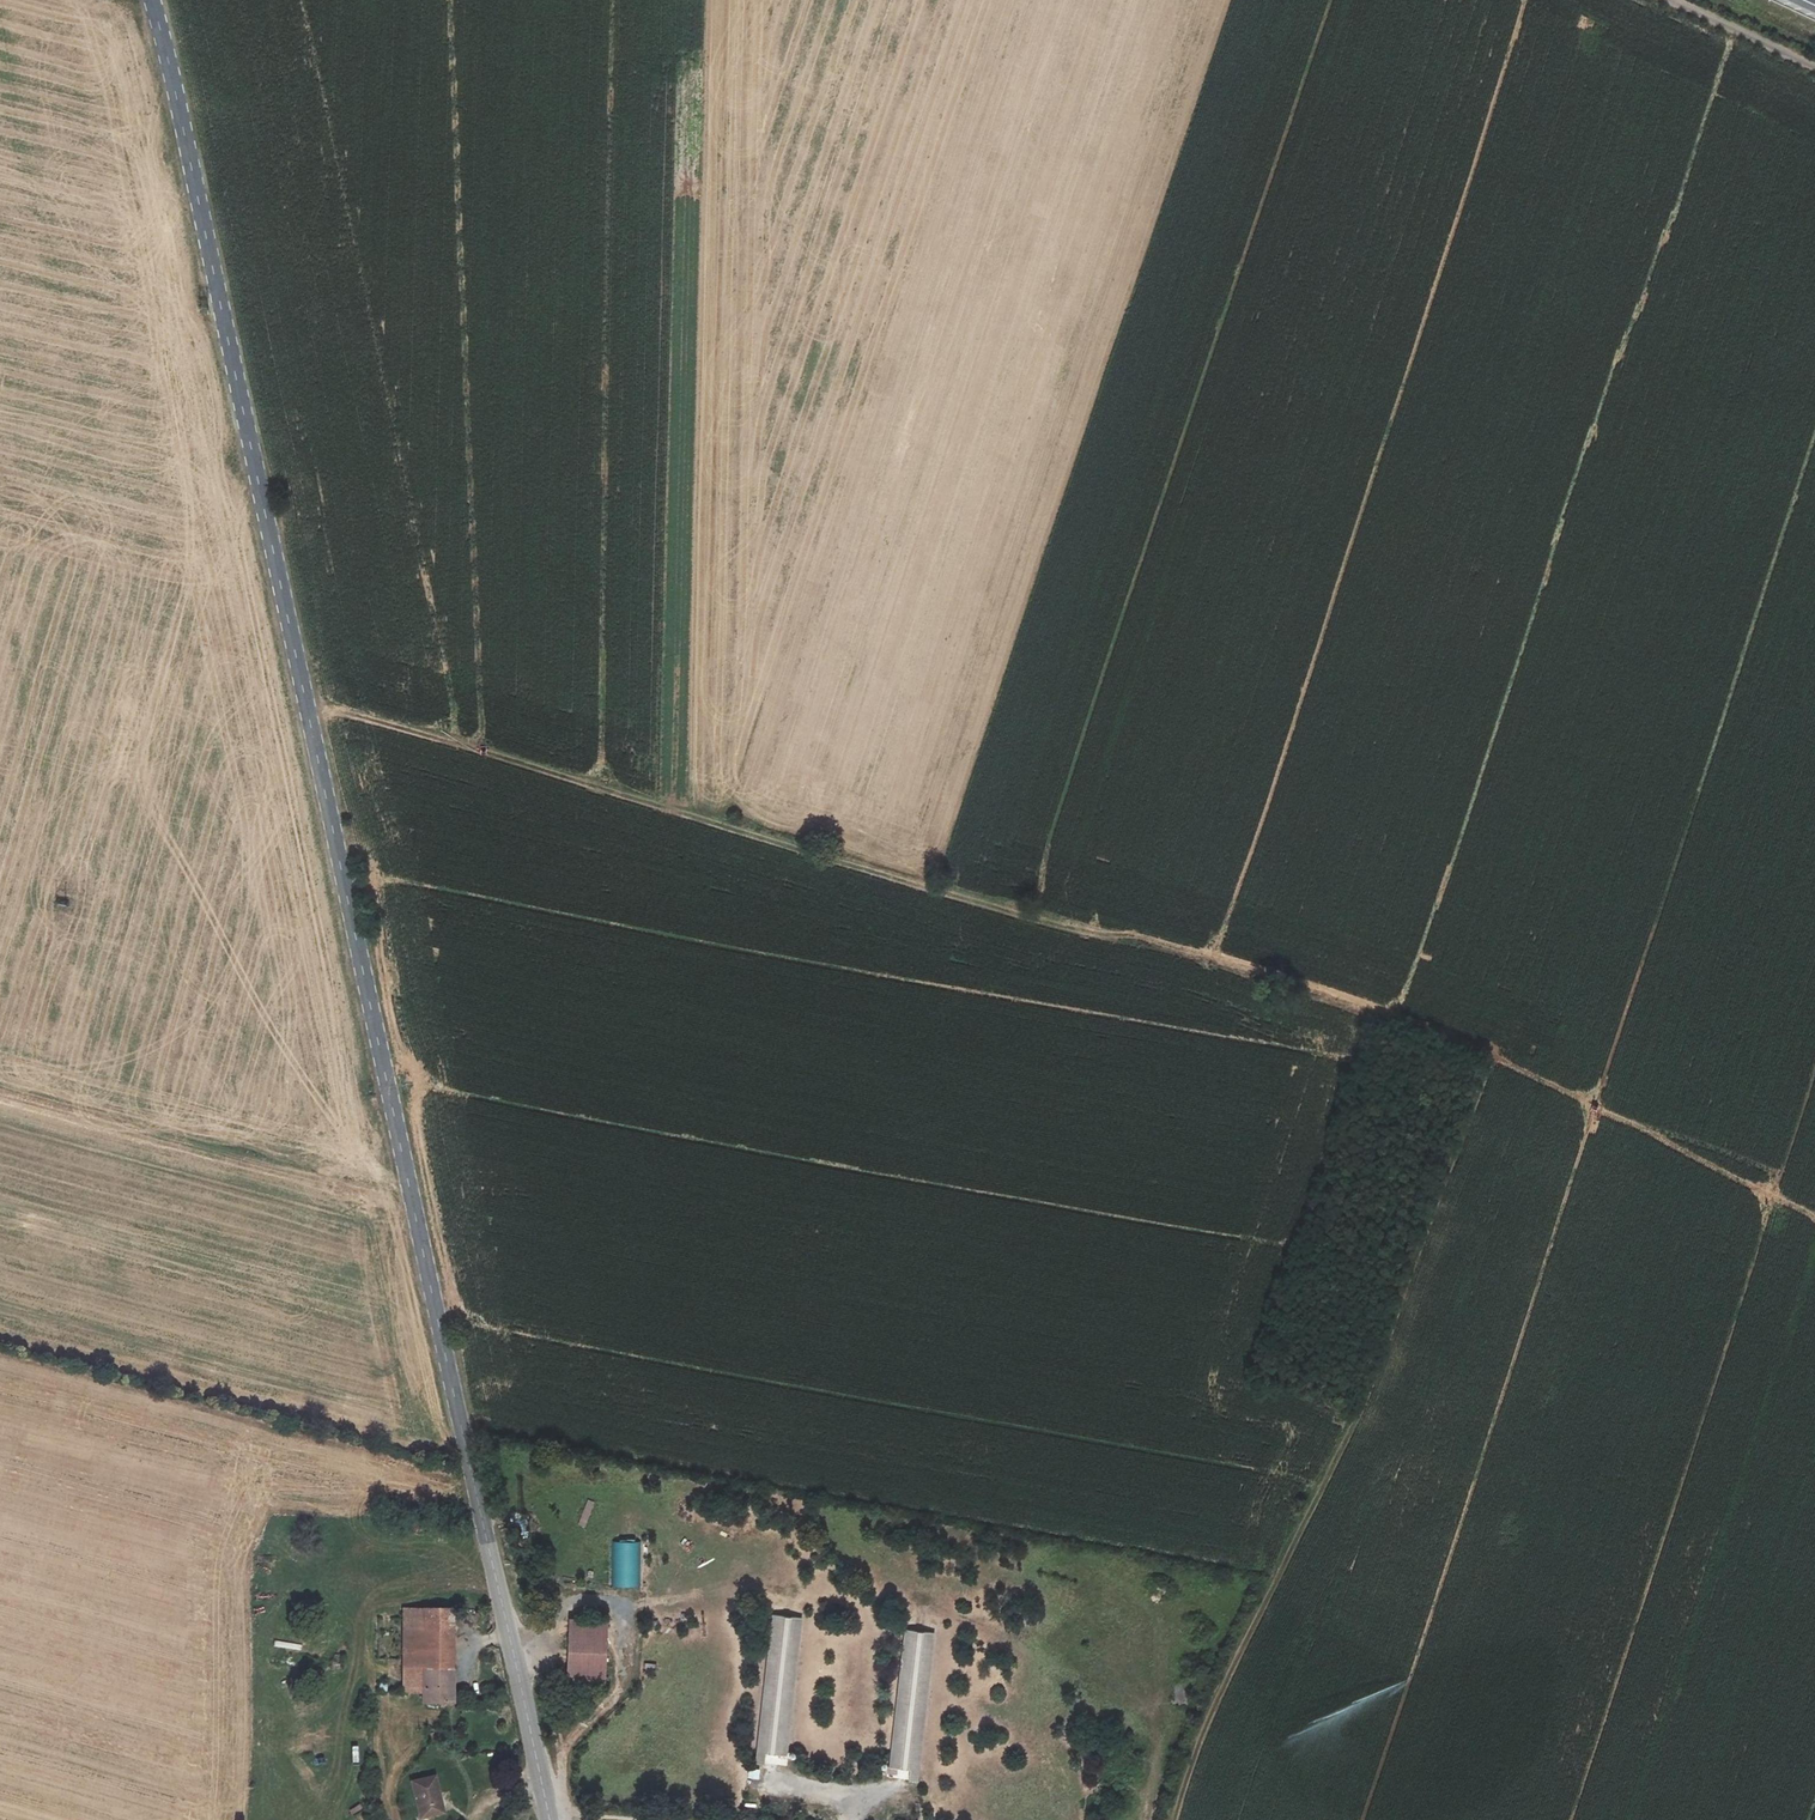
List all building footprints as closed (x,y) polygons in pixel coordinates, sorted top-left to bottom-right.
[(611,1586),(640,1586),(639,1541),(610,1541),(611,1586)] [(401,1663),(448,1665),(448,1609),(403,1608),(401,1663)] [(484,1636),(493,1630),(489,1610),(479,1610),(484,1636)] [(789,1766),(801,1616),(773,1614),(760,1763),(789,1766)] [(921,1780),(934,1631),(902,1628),(889,1777),(921,1780)] [(605,1635),(570,1634),(568,1681),(604,1682),(605,1635)] [(401,1663),(399,1689),(416,1691),(417,1700),(448,1701),(448,1665),(401,1663)] [(416,1814),(443,1807),(434,1770),(408,1776),(416,1814)]
